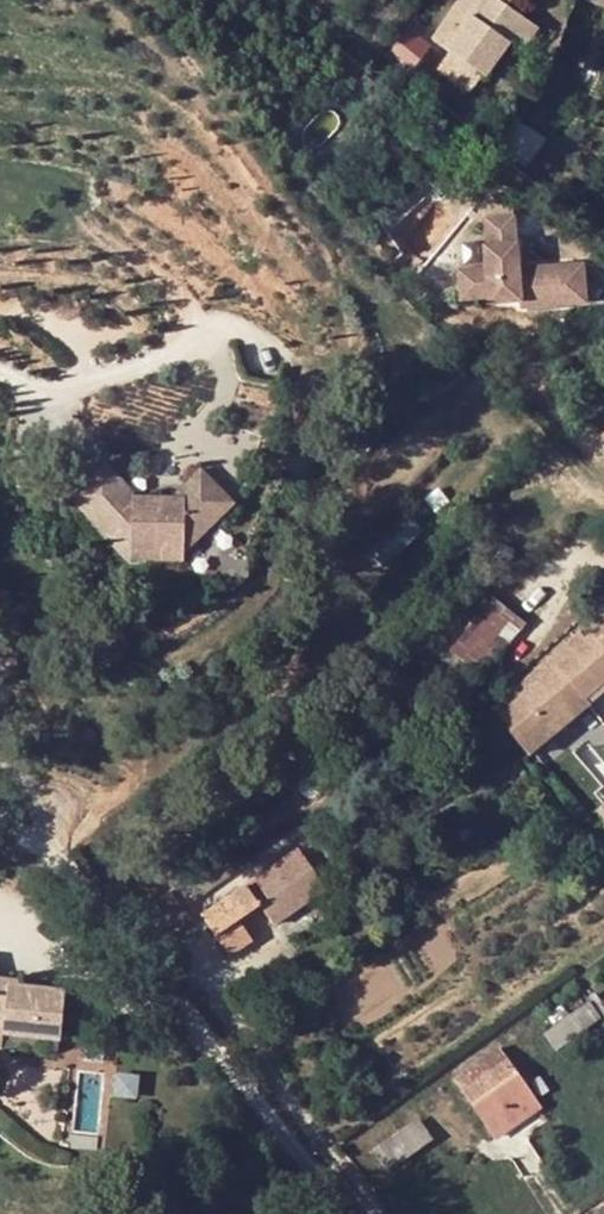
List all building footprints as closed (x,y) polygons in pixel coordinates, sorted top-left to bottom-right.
[(481,67),(522,6),(514,0),(440,0),(422,25),(481,67)] [(413,24),(391,52),(415,71),(438,43),(413,24)] [(509,260),(501,208),(474,212),(478,239),(475,239),(479,263),(453,267),(457,293),(483,289),(484,295),(513,291),(514,297),(579,288),(573,250),(509,260)] [(104,461),(67,494),(105,535),(130,537),(129,553),(156,554),(156,545),(183,545),(183,534),(196,520),(206,530),(234,503),(200,469),(183,486),(182,500),(171,498),(152,496),(143,503),(130,502),(131,494),(131,490),(104,461)] [(183,486),(171,498),(182,500),(183,486)] [(152,496),(131,494),(130,502),(143,503),(152,496)] [(457,642),(485,666),(524,621),(496,597),(457,642)] [(525,668),(510,682),(525,699),(558,668),(570,657),(549,634),(519,661),(525,668)] [(517,748),(580,689),(558,668),(525,699),(496,727),(517,748)] [(595,809),(603,822),(603,803),(595,809)] [(317,836),(330,856),(341,849),(328,828),(317,836)] [(264,917),(317,882),(290,841),(237,876),(264,917)] [(18,980),(0,978),(0,995),(6,996),(7,984),(17,985),(18,980)] [(4,1021),(3,1033),(60,1039),(65,989),(17,985),(7,984),(6,996),(0,995),(0,1020),(4,1021)] [(588,1011),(577,994),(560,1004),(571,1021),(588,1011)] [(486,1131),(527,1104),(486,1045),(446,1072),(486,1131)] [(417,1133),(404,1114),(372,1137),(385,1156),(417,1133)]
